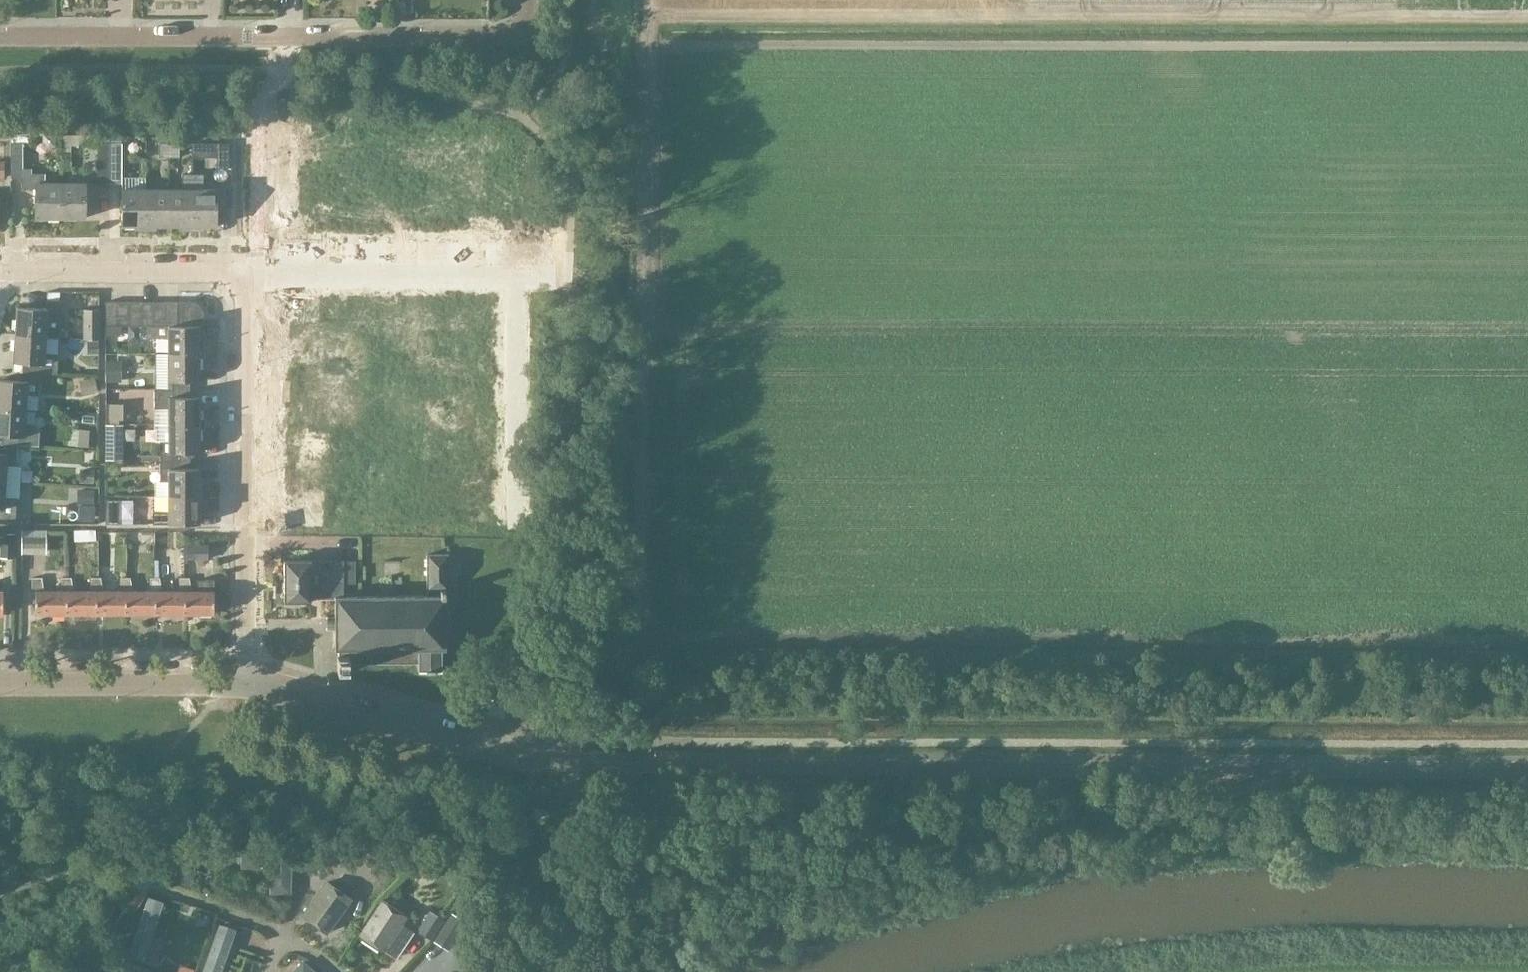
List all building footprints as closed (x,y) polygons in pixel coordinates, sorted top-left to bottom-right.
[(9,131),(10,166),(22,166),(22,131),(9,131)] [(97,166),(97,182),(108,182),(109,166),(109,142),(97,142),(97,166)] [(109,142),(109,166),(121,166),(121,142),(109,142)] [(168,156),(168,142),(158,142),(158,156),(168,156)] [(168,142),(168,156),(178,156),(178,142),(168,142)] [(228,142),(216,142),(191,142),(191,157),(216,157),(216,166),(228,166),(228,142)] [(20,182),(20,187),(34,187),(34,217),(59,217),(59,182),(50,182),(50,173),(27,173),(27,182),(20,182)] [(192,225),(192,174),(181,174),(181,188),(168,188),(168,225),(192,225)] [(216,188),(202,188),(202,174),(192,174),(192,225),(215,225),(216,188)] [(278,188),(278,205),(288,205),(288,218),(312,218),(312,177),(288,177),(288,188),(278,188)] [(312,177),(312,218),(332,218),(332,177),(312,177)] [(332,177),(332,218),(353,218),(353,177),(332,177)] [(353,177),(353,218),(373,218),(373,177),(353,177)] [(373,177),(373,218),(397,218),(397,205),(407,205),(407,188),(397,188),(397,177),(373,177)] [(59,182),(59,217),(84,217),(84,182),(59,182)] [(417,192),(417,209),(427,210),(427,222),(451,222),(451,182),(427,182),(427,192),(417,192)] [(451,182),(451,222),(471,222),(472,182),(451,182)] [(472,182),(471,222),(492,222),(492,182),(472,182)] [(145,225),(145,188),(121,188),(121,225),(145,225)] [(168,225),(168,188),(145,188),(145,225),(168,225)] [(314,311),(290,311),(290,335),(331,335),(331,336),(340,336),(340,298),(314,299),(314,311)] [(44,336),(43,337),(58,338),(60,301),(45,300),(44,308),(14,306),(12,334),(44,336)] [(146,326),(146,337),(167,337),(167,353),(198,353),(198,326),(198,319),(203,319),(203,318),(202,318),(202,315),(202,311),(200,308),(198,305),(195,303),(192,301),(188,301),(188,300),(187,300),(187,301),(176,301),(175,301),(176,326),(167,326),(164,325),(152,326),(146,326)] [(116,326),(116,301),(104,301),(104,326),(116,326)] [(128,326),(128,301),(116,301),(116,326),(119,326),(128,326)] [(140,326),(140,301),(128,301),(128,326),(140,326)] [(152,326),(152,301),(140,301),(140,326),(146,326),(152,326)] [(164,325),(164,301),(152,301),(152,326),(164,325)] [(176,326),(175,301),(164,301),(164,325),(167,326),(176,326)] [(97,309),(82,309),(82,339),(97,339),(97,309)] [(104,326),(104,335),(119,335),(119,326),(116,326),(104,326)] [(42,352),(43,337),(44,336),(12,334),(11,362),(20,362),(19,372),(39,373),(56,374),(57,353),(42,352)] [(331,335),(290,335),(290,359),(318,359),(318,369),(331,369),(331,335)] [(153,353),(153,389),(171,389),(188,389),(188,381),(198,381),(198,353),(167,353),(153,353)] [(39,373),(19,372),(19,381),(0,380),(0,408),(23,409),(24,393),(37,394),(39,373)] [(188,389),(171,389),(153,389),(153,409),(167,409),(167,424),(198,424),(198,397),(188,397),(188,389)] [(23,409),(0,408),(0,444),(17,445),(36,446),(37,432),(37,430),(36,429),(36,428),(35,426),(34,425),(32,424),(31,424),(30,424),(22,423),(23,409)] [(159,460),(189,460),(189,452),(198,452),(198,424),(167,424),(167,441),(159,441),(159,460)] [(17,445),(0,444),(0,481),(3,482),(4,465),(16,466),(17,445)] [(290,496),(341,495),(341,476),(364,476),(364,459),(314,459),(314,471),(290,471),(290,496)] [(167,496),(198,496),(198,468),(189,468),(189,460),(159,460),(159,481),(167,481),(167,496)] [(3,482),(0,481),(0,518),(14,519),(15,498),(2,497),(3,482)] [(290,520),(315,520),(315,532),(341,532),(341,495),(290,496),(290,520)] [(152,524),(188,524),(198,524),(198,496),(167,496),(167,511),(152,511),(152,524)] [(118,524),(118,515),(118,500),(103,500),(103,524),(118,524)] [(20,531),(20,551),(44,551),(44,531),(20,531)] [(13,533),(5,533),(0,533),(0,558),(14,557),(13,533)] [(182,544),(183,558),(206,558),(206,544),(182,544)] [(426,595),(343,596),(333,596),(333,616),(326,616),(326,628),(333,628),(333,648),(339,648),(339,655),(336,655),(336,671),(348,671),(348,663),(417,663),(418,670),(440,670),(440,648),(445,649),(445,635),(449,634),(449,609),(444,607),(444,595),(443,595),(443,589),(448,589),(448,554),(426,554),(426,595)] [(355,583),(355,561),(343,561),(343,560),(310,560),(283,560),(284,601),(310,600),(310,596),(333,596),(343,596),(342,583),(355,583)] [(64,591),(60,591),(42,591),(40,578),(30,578),(31,591),(34,591),(34,613),(65,613),(64,591)] [(94,591),(90,591),(72,591),(70,578),(60,578),(60,591),(64,591),(65,613),(94,613),(94,591)] [(124,591),(120,591),(102,591),(99,578),(90,578),(90,591),(94,591),(94,613),(124,613),(124,591)] [(154,591),(149,591),(131,591),(129,578),(120,578),(120,591),(124,591),(124,613),(154,613),(154,591)] [(183,591),(178,591),(160,591),(158,578),(148,578),(149,591),(154,591),(154,613),(183,613),(183,591)] [(195,579),(195,591),(190,591),(187,578),(178,578),(178,591),(183,591),(183,613),(212,613),(212,579),(195,579)] [(290,851),(241,850),(241,866),(271,867),(270,891),(289,892),(290,851)] [(326,881),(303,914),(327,931),(350,898),(326,881)] [(163,901),(147,896),(128,954),(144,959),(163,901)] [(381,900),(358,933),(382,950),(405,917),(381,900)] [(430,913),(418,931),(430,939),(442,920),(430,913)] [(463,921),(450,913),(433,940),(446,949),(463,921)] [(219,925),(202,971),(219,971),(234,931),(219,925)] [(292,971),(314,971),(302,961),(292,971)]
